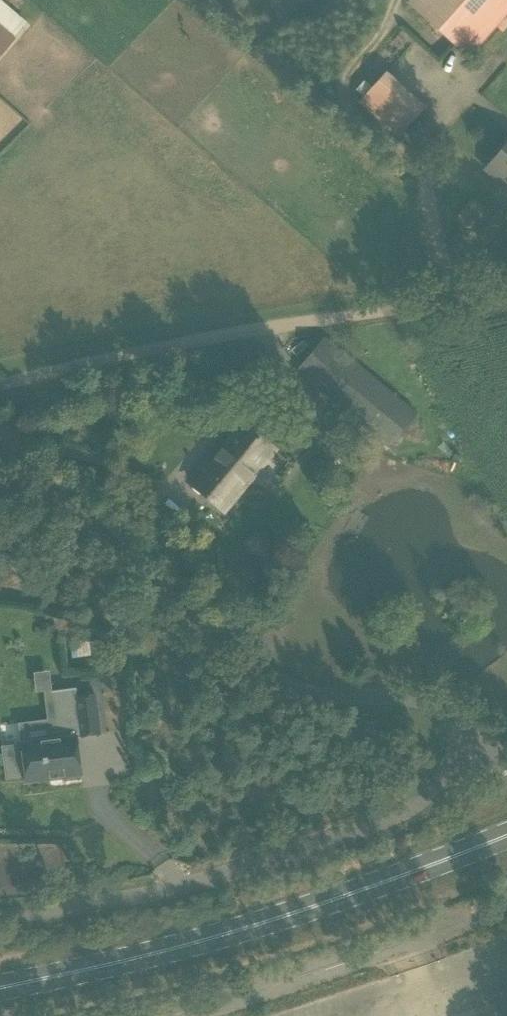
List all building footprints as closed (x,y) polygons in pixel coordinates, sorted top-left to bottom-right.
[(506,14),(506,0),(409,0),(407,2),(468,57),(506,14)] [(16,39),(0,26),(0,58),(16,39)] [(423,107),(409,93),(386,73),(360,103),(397,136),(423,107)] [(484,170),(501,183),(503,180),(506,183),(506,142),(484,170)] [(415,414),(339,352),(324,339),(299,370),(375,432),(390,445),(415,414)] [(223,509),(246,481),(272,448),(243,424),(212,461),(209,458),(190,482),(223,509)] [(75,697),(76,697),(75,689),(51,692),(57,738),(20,743),(20,745),(2,747),(6,778),(24,776),(25,783),(81,775),(76,737),(80,737),(75,697)] [(75,697),(80,737),(100,734),(94,694),(76,697),(75,697)]
